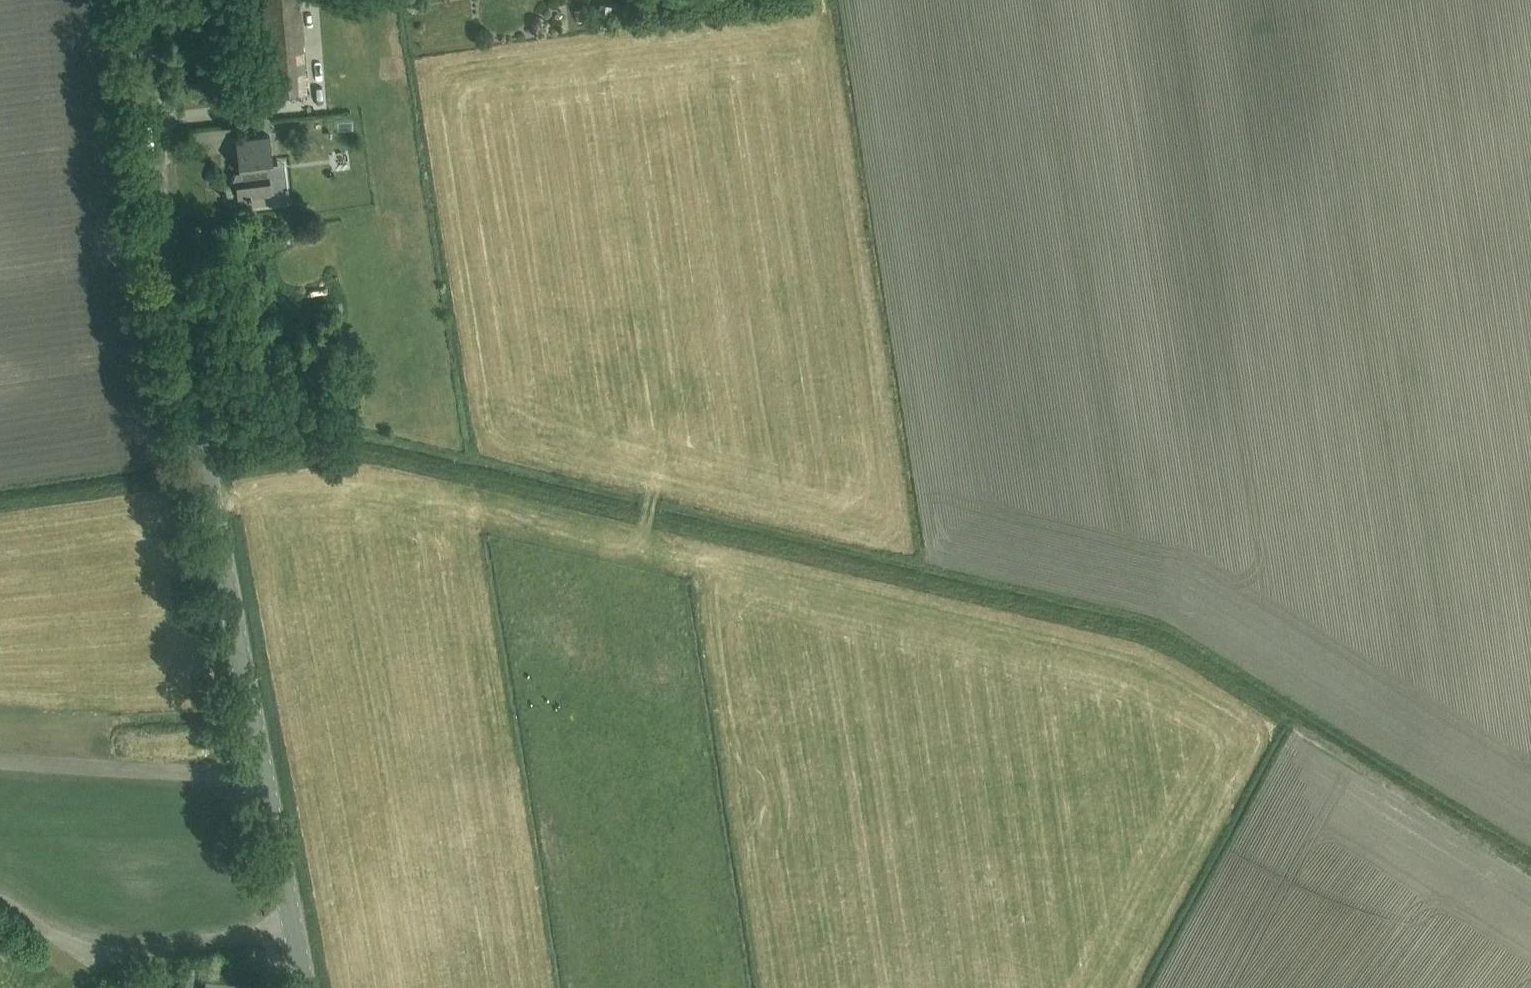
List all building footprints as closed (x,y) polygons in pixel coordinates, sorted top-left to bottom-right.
[(272,94),(305,91),(298,0),(265,0),(272,94)] [(574,11),(578,22),(587,20),(583,8),(574,11)] [(266,166),(273,165),(269,134),(235,138),(239,169),(243,169),(244,178),(236,179),(238,197),(271,193),(269,175),(267,175),(266,166)] [(177,987),(195,987),(196,968),(179,967),(177,987)] [(261,971),(205,967),(204,987),(223,987),(259,987),(261,971)]
